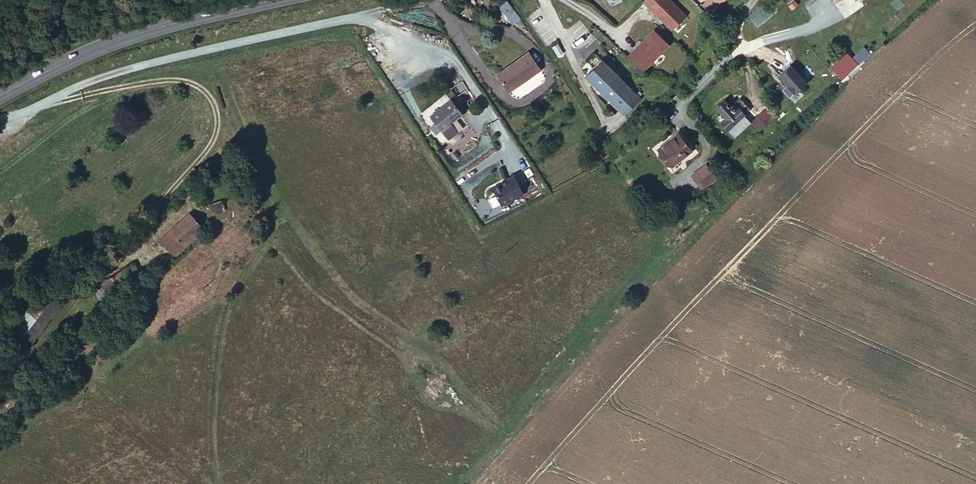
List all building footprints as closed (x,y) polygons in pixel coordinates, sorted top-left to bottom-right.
[(671,29),(685,16),(670,0),(644,0),(671,29)] [(699,4),(701,2),(709,12),(722,0),(695,0),(699,4)] [(508,2),(501,7),(513,22),(520,16),(508,2)] [(653,31),(626,55),(639,70),(640,71),(667,46),(661,39),(653,31)] [(851,50),(836,64),(844,73),(859,59),(851,50)] [(540,68),(529,52),(514,63),(514,64),(511,66),(510,66),(496,77),(507,92),(540,68)] [(586,76),(626,116),(642,101),(602,60),(586,76)] [(807,82),(791,65),(777,77),(794,95),(807,82)] [(461,115),(451,100),(431,113),(440,128),(461,115)] [(725,131),(733,138),(754,117),(743,106),(734,116),(727,108),(719,116),(729,127),(725,131)] [(449,123),(440,128),(446,137),(455,132),(449,123)] [(658,151),(672,167),(697,144),(683,128),(658,151)] [(692,175),(702,190),(717,180),(706,165),(692,175)] [(523,193),(517,175),(509,178),(509,179),(494,185),(501,201),(523,193)] [(231,192),(214,202),(218,209),(234,200),(231,192)] [(193,212),(160,236),(172,253),(205,230),(193,212)] [(131,262),(110,276),(101,282),(106,291),(137,272),(131,262)] [(65,300),(42,287),(15,330),(38,345),(65,300)]
